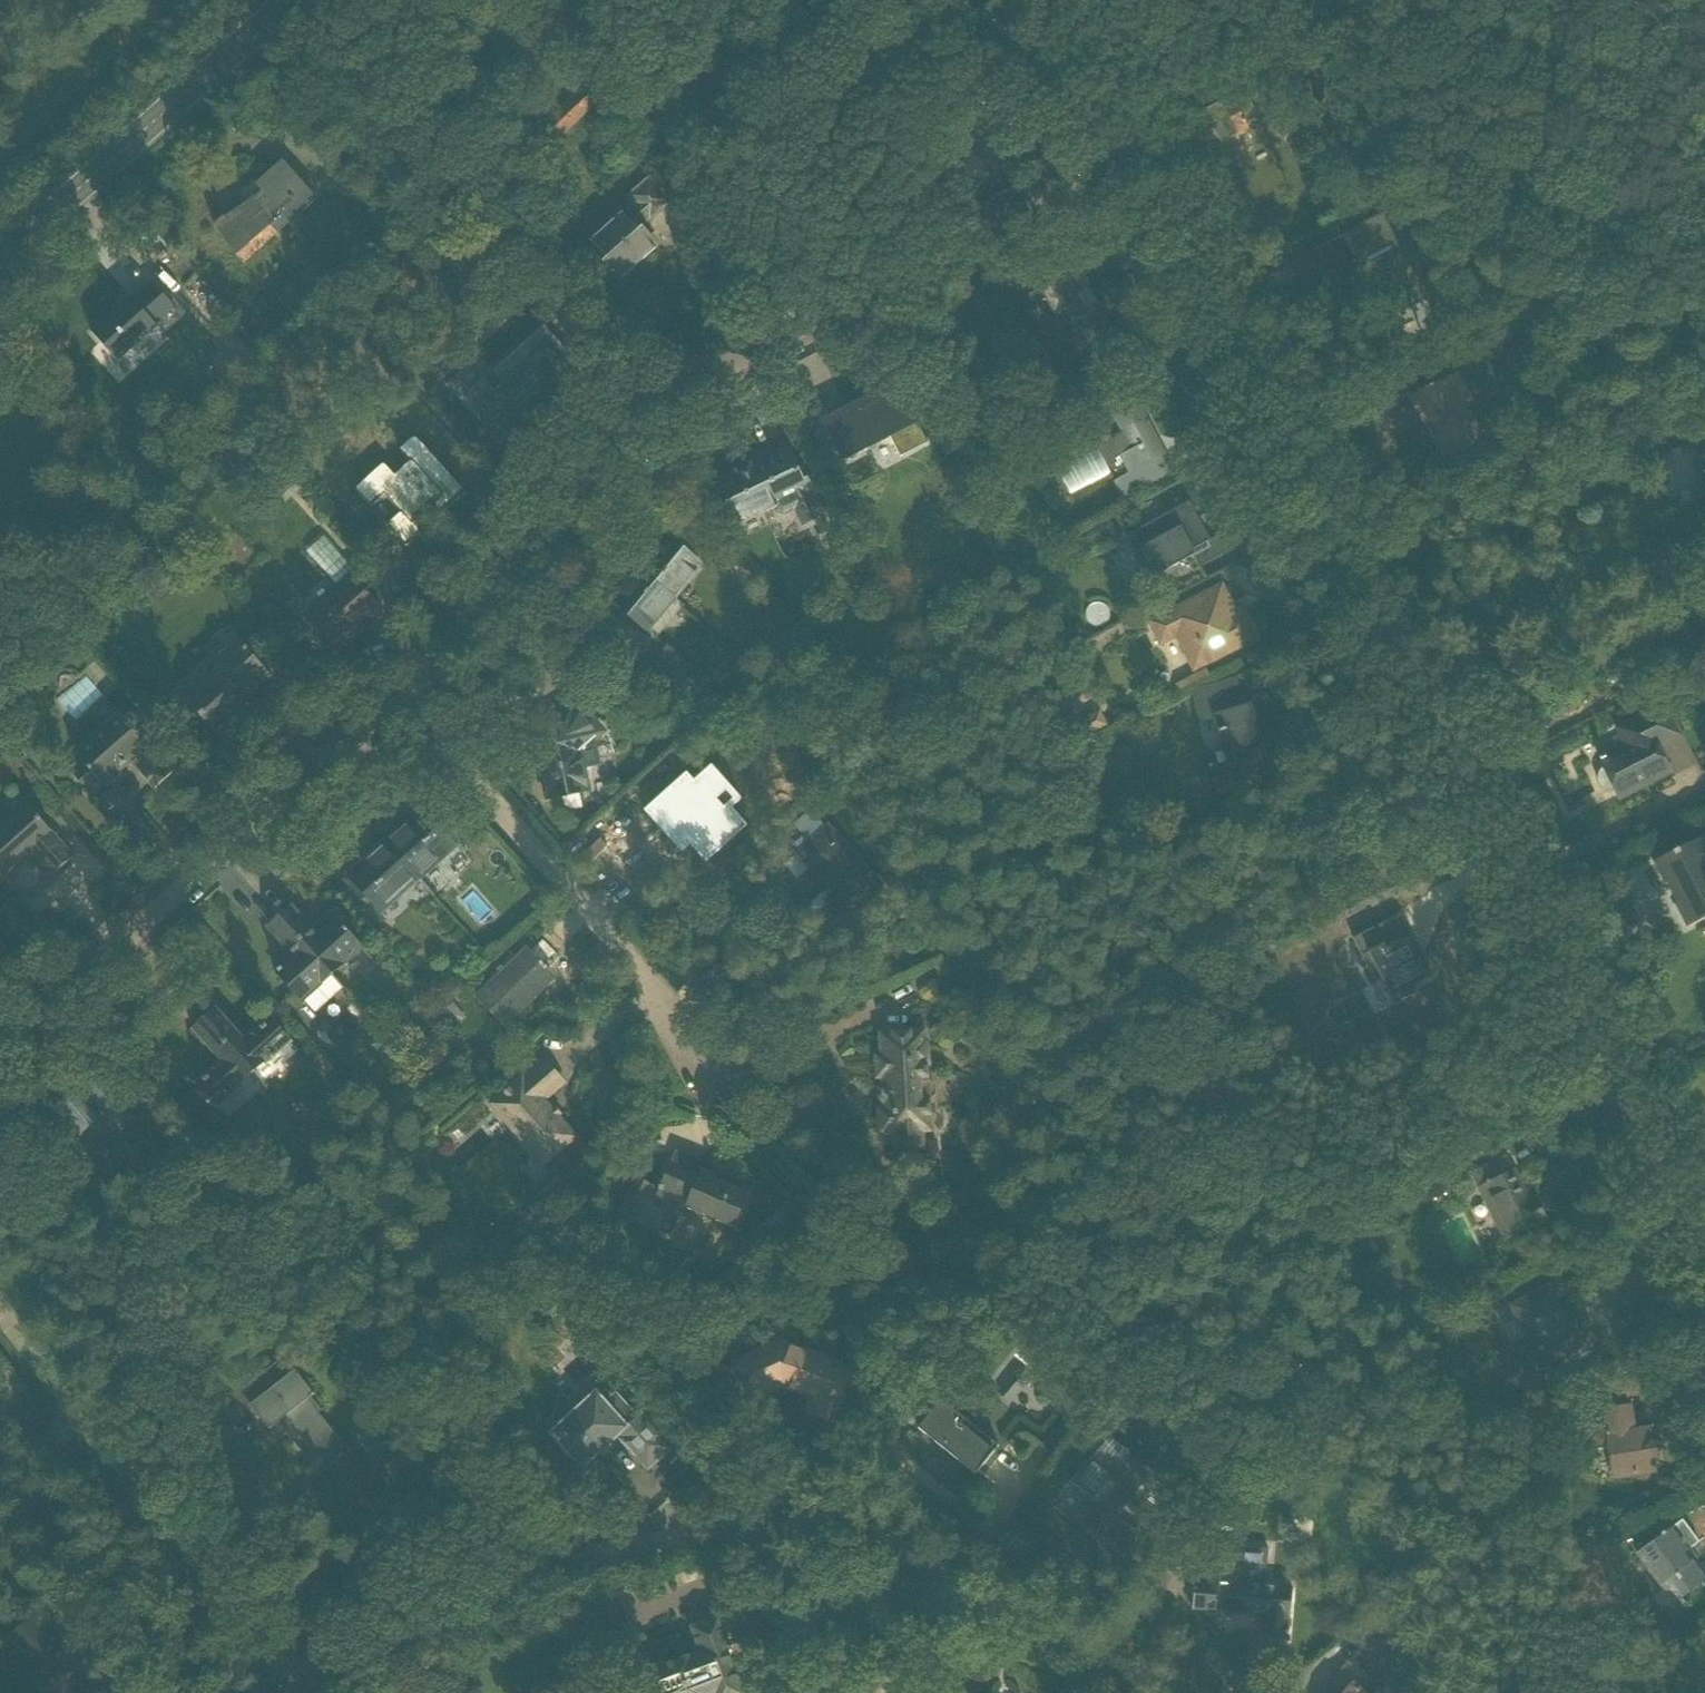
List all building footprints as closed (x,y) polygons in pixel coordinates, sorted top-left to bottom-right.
[(1215,163),(1248,146),(1224,99),(1191,117),(1215,163)] [(241,256),(316,193),(287,159),(212,222),(241,256)] [(620,279),(662,243),(631,207),(589,243),(620,279)] [(1384,322),(1429,298),(1384,210),(1339,234),(1384,322)] [(1101,360),(1126,347),(1083,262),(1027,290),(1045,326),(1056,320),(1065,337),(1084,327),(1101,360)] [(76,335),(111,370),(181,301),(146,265),(76,335)] [(1442,461),(1492,438),(1461,371),(1411,394),(1442,461)] [(878,471),(927,445),(894,382),(825,418),(848,460),(867,450),(878,471)] [(1120,496),(1177,465),(1132,385),(1105,400),(1123,433),(1110,441),(1127,471),(1111,480),(1120,496)] [(393,534),(421,515),(412,502),(431,489),(411,458),(413,456),(398,434),(348,467),(393,534)] [(801,526),(818,519),(807,493),(816,489),(794,438),(713,474),(736,526),(779,507),(782,513),(793,509),(801,526)] [(12,486),(0,470),(0,495),(12,486)] [(1144,575),(1213,539),(1190,496),(1122,532),(1144,575)] [(291,529),(329,570),(348,553),(311,512),(291,529)] [(681,595),(709,564),(673,531),(645,561),(681,595)] [(681,595),(645,561),(615,593),(652,627),(681,595)] [(335,650),(385,604),(354,570),(304,616),(335,650)] [(1194,673),(1260,641),(1242,605),(1237,607),(1225,581),(1147,619),(1162,649),(1178,641),(1194,673)] [(218,730),(277,677),(242,639),(183,692),(218,730)] [(1160,660),(1168,671),(1185,660),(1178,649),(1160,660)] [(535,744),(542,798),(596,789),(588,741),(608,736),(579,694),(560,740),(535,744)] [(1230,764),(1274,754),(1260,698),(1216,708),(1230,764)] [(155,788),(178,769),(126,710),(79,751),(86,759),(72,772),(91,794),(130,760),(155,788)] [(1608,803),(1677,770),(1649,711),(1580,743),(1608,803)] [(792,820),(814,814),(809,795),(787,801),(792,820)] [(76,855),(30,801),(0,826),(0,877),(32,850),(53,874),(76,855)] [(419,875),(459,842),(429,807),(389,840),(419,875)] [(841,922),(886,882),(831,820),(786,861),(841,922)] [(1657,858),(1691,927),(1704,920),(1704,834),(1657,858)] [(419,875),(389,840),(349,874),(378,910),(419,875)] [(336,972),(365,947),(338,915),(324,927),(300,899),(284,912),(336,972)] [(336,972),(284,912),(267,927),(291,954),(275,967),(303,1000),(336,972)] [(1370,989),(1424,970),(1406,919),(1352,937),(1370,989)] [(506,1023),(563,975),(535,942),(478,989),(506,1023)] [(260,1071),(295,1041),(274,1017),(252,1036),(224,1003),(210,1014),(260,1071)] [(260,1071),(210,1014),(194,1028),(221,1059),(195,1081),(218,1108),(260,1071)] [(883,1057),(877,1058),(878,1075),(884,1075),(884,1084),(880,1088),(881,1098),(886,1102),(886,1111),(881,1111),(882,1129),(887,1128),(887,1131),(895,1131),(896,1148),(926,1146),(925,1133),(933,1133),(930,1098),(932,1098),(934,1096),(935,1093),(936,1089),(934,1085),(931,1082),(929,1077),(931,1077),(929,1038),(927,1038),(927,1032),(881,1035),(883,1057)] [(600,1116),(542,1051),(486,1101),(544,1166),(600,1116)] [(119,1130),(139,1113),(94,1061),(50,1100),(79,1134),(104,1112),(119,1130)] [(1508,1239),(1547,1218),(1511,1149),(1472,1169),(1508,1239)] [(727,1256),(753,1192),(653,1153),(627,1217),(727,1256)] [(1532,1385),(1602,1350),(1580,1307),(1566,1314),(1550,1282),(1494,1310),(1532,1385)] [(804,1413),(837,1424),(858,1365),(773,1335),(734,1362),(749,1399),(783,1387),(810,1396),(804,1413)] [(1028,1374),(1048,1388),(1057,1376),(1037,1362),(1028,1374)] [(359,1444),(297,1366),(251,1403),(313,1481),(359,1444)] [(651,1471),(677,1446),(612,1378),(550,1436),(585,1472),(620,1438),(651,1471)] [(923,1426),(979,1472),(1000,1447),(945,1400),(923,1426)] [(1606,1406),(1612,1478),(1662,1474),(1657,1424),(1639,1425),(1637,1403),(1606,1406)] [(1069,1520),(1099,1544),(1157,1469),(1108,1432),(1070,1481),(1089,1495),(1069,1520)] [(1704,1580),(1704,1570),(1675,1526),(1637,1551),(1672,1602),(1704,1580)] [(1255,1635),(1293,1638),(1297,1585),(1239,1580),(1242,1553),(1199,1550),(1194,1610),(1256,1615),(1255,1635)] [(718,1596),(682,1606),(691,1640),(661,1648),(674,1692),(745,1692),(718,1596)] [(1354,1678),(1341,1692),(1372,1692),(1354,1678)]
